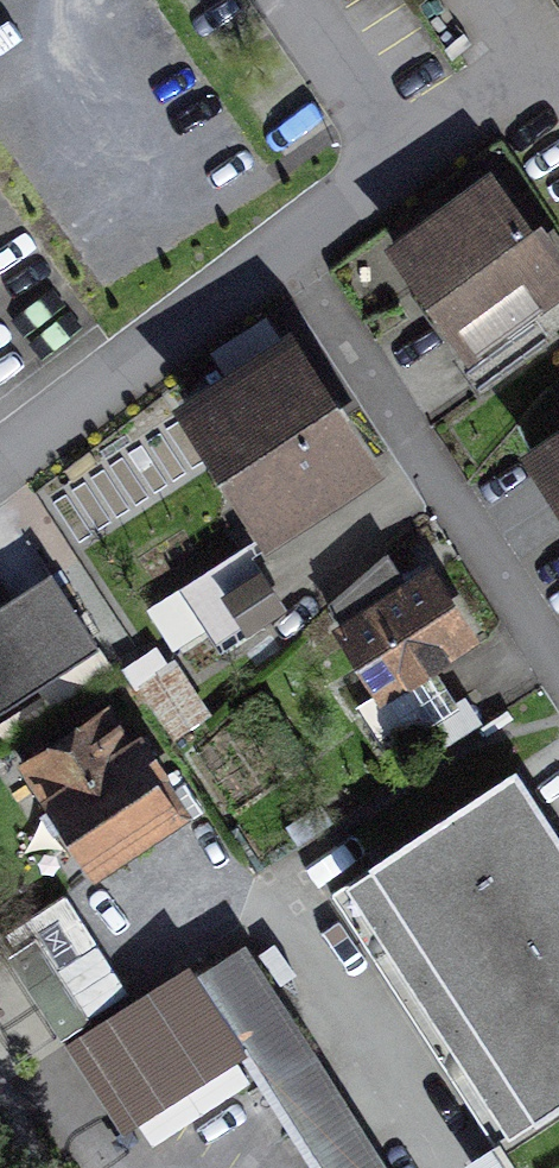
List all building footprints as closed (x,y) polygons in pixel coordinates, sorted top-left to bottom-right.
[(385,236),(469,355),(558,292),(558,234),(542,211),(533,217),(493,160),(385,236)] [(292,317),(172,394),(265,539),(385,461),(292,317)] [(520,441),(558,501),(558,416),(520,441)] [(176,585),(217,649),(287,603),(260,562),(256,565),(241,544),(176,585)] [(332,621),(380,697),(482,634),(431,558),(404,575),(388,547),(327,600),(338,617),(332,621)] [(97,637),(49,568),(0,600),(0,700),(97,637)] [(18,757),(93,872),(195,806),(141,722),(130,730),(109,698),(18,757)] [(343,886),(514,1146),(558,1117),(558,837),(516,772),(343,886)] [(66,1037),(133,991),(71,902),(5,947),(66,1037)] [(122,1138),(242,1062),(310,1167),(388,1167),(246,946),(195,978),(188,967),(64,1047),(122,1138)]
